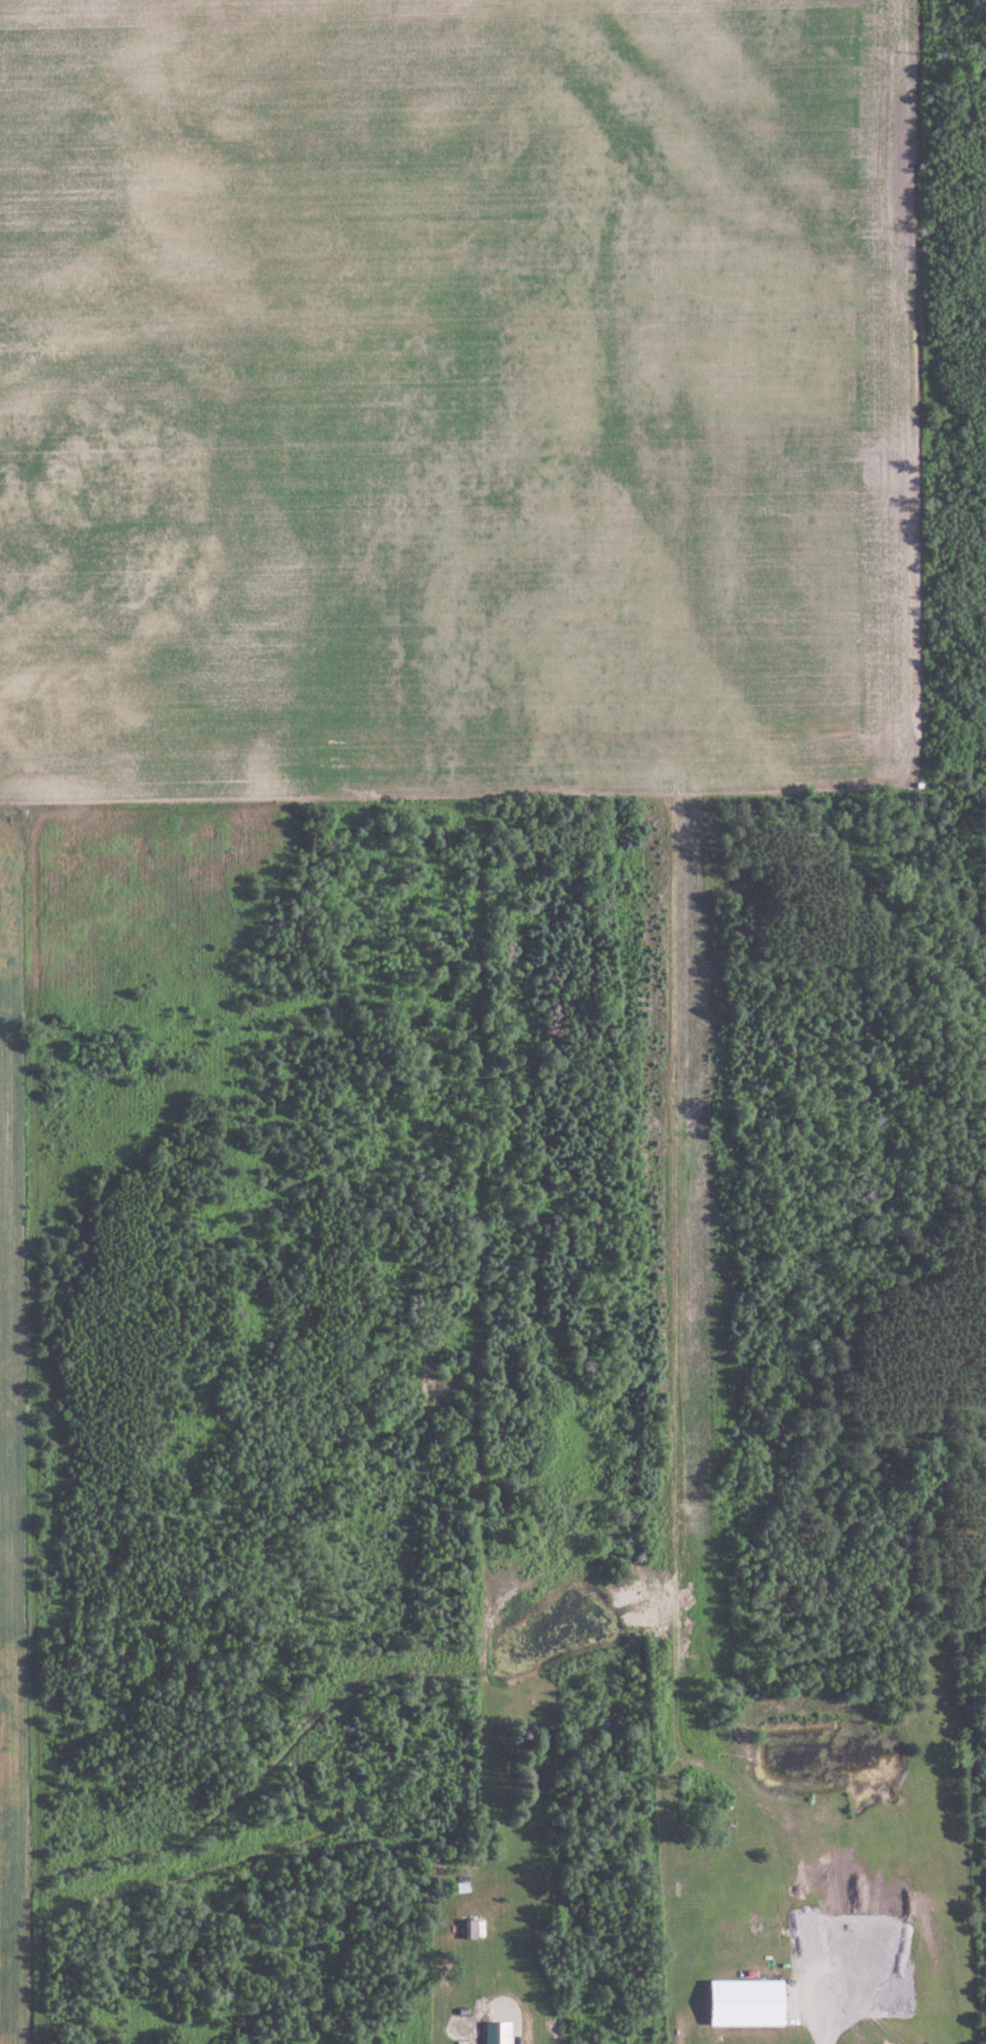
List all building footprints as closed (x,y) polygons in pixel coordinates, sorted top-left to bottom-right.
[(472,1890),(470,1882),(460,1885),(461,1892),(472,1890)] [(478,1939),(478,1920),(465,1920),(465,1939),(478,1939)] [(783,1981),(709,1981),(709,2026),(783,2026),(783,1981)]
